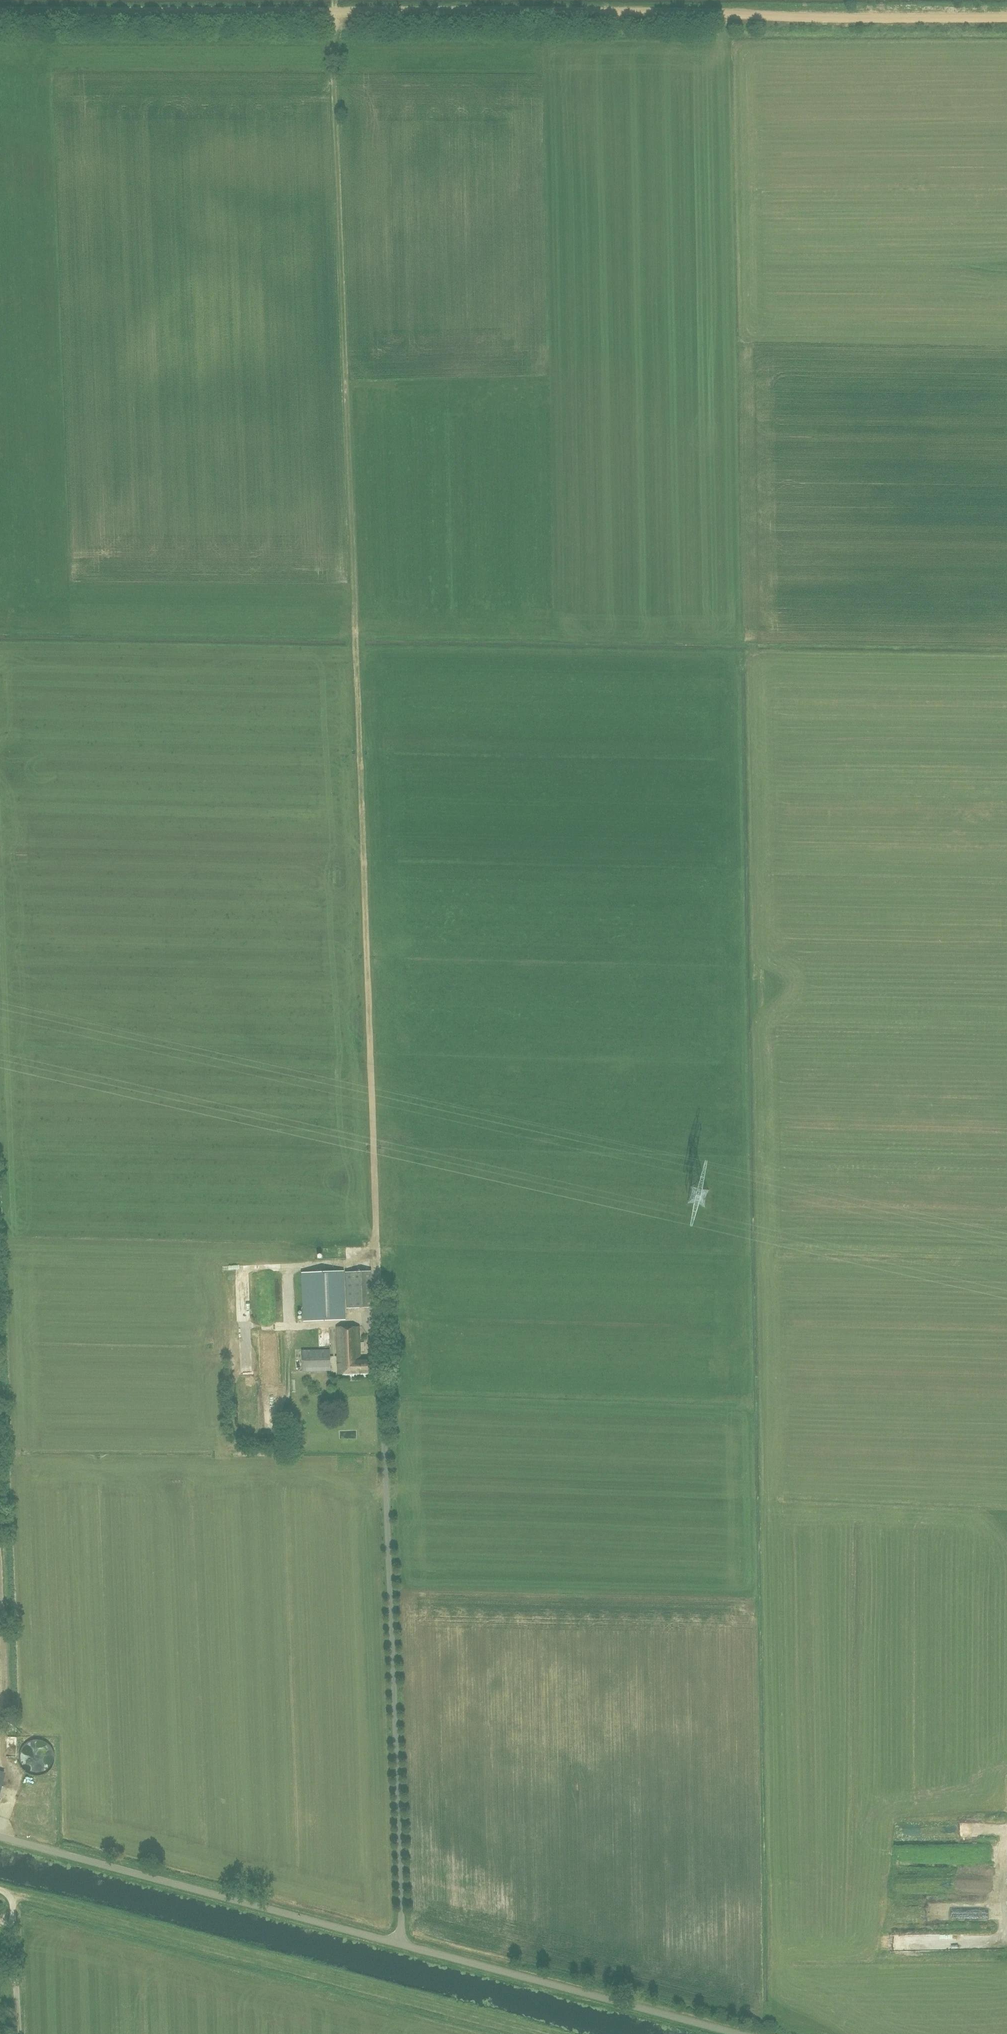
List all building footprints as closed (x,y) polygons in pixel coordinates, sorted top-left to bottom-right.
[(338,1258),(348,1258),(348,1247),(338,1247),(338,1258)] [(261,1272),(263,1280),(273,1278),(272,1271),(261,1272)] [(346,1272),(348,1309),(372,1308),(371,1271),(346,1272)] [(304,1320),(345,1319),(343,1272),(303,1274),(304,1320)] [(359,1327),(337,1328),(339,1374),(374,1373),(373,1360),(360,1361),(359,1327)] [(302,1351),(303,1372),(331,1371),(330,1350),(302,1351)]
